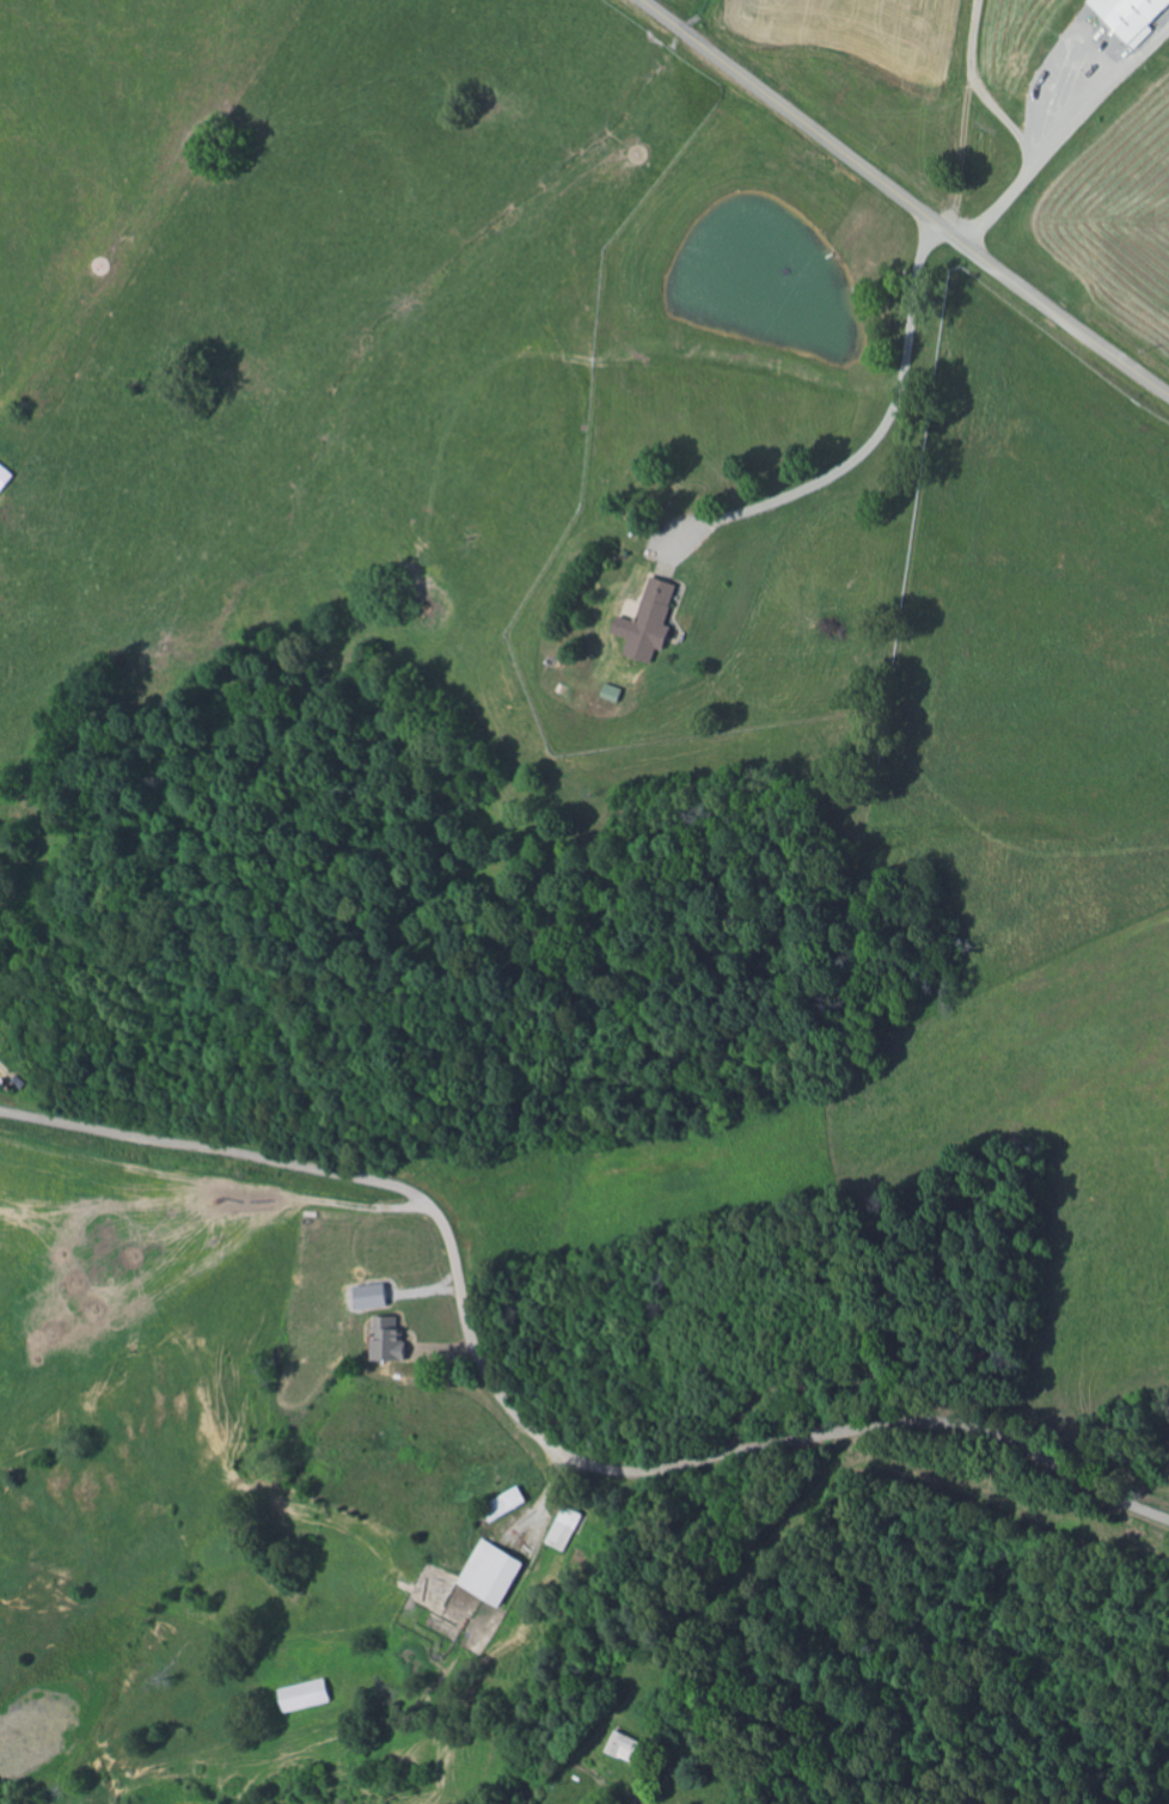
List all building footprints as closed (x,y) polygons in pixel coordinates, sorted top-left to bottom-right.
[(1141,50),(1160,31),(1155,26),(1168,12),(1168,0),(1096,0),(1093,3),(1141,50)] [(21,474),(0,461),(0,487),(9,493),(21,474)] [(684,586),(656,578),(642,623),(623,618),(618,636),(634,641),(629,657),(657,665),(662,650),(670,653),(678,629),(671,627),(684,586)] [(629,690),(611,684),(606,698),(624,703),(629,690)] [(362,1310),(393,1307),(391,1284),(360,1287),(362,1310)] [(379,1361),(412,1360),(411,1332),(403,1332),(403,1316),(379,1317),(379,1361)] [(487,1509),(496,1525),(534,1503),(525,1487),(487,1509)] [(551,1544),(568,1553),(588,1515),(571,1506),(551,1544)] [(531,1561),(486,1539),(463,1586),(508,1608),(531,1561)] [(336,1703),(330,1679),(284,1690),(290,1714),(336,1703)] [(612,1752),(642,1766),(652,1744),(621,1731),(612,1752)]
